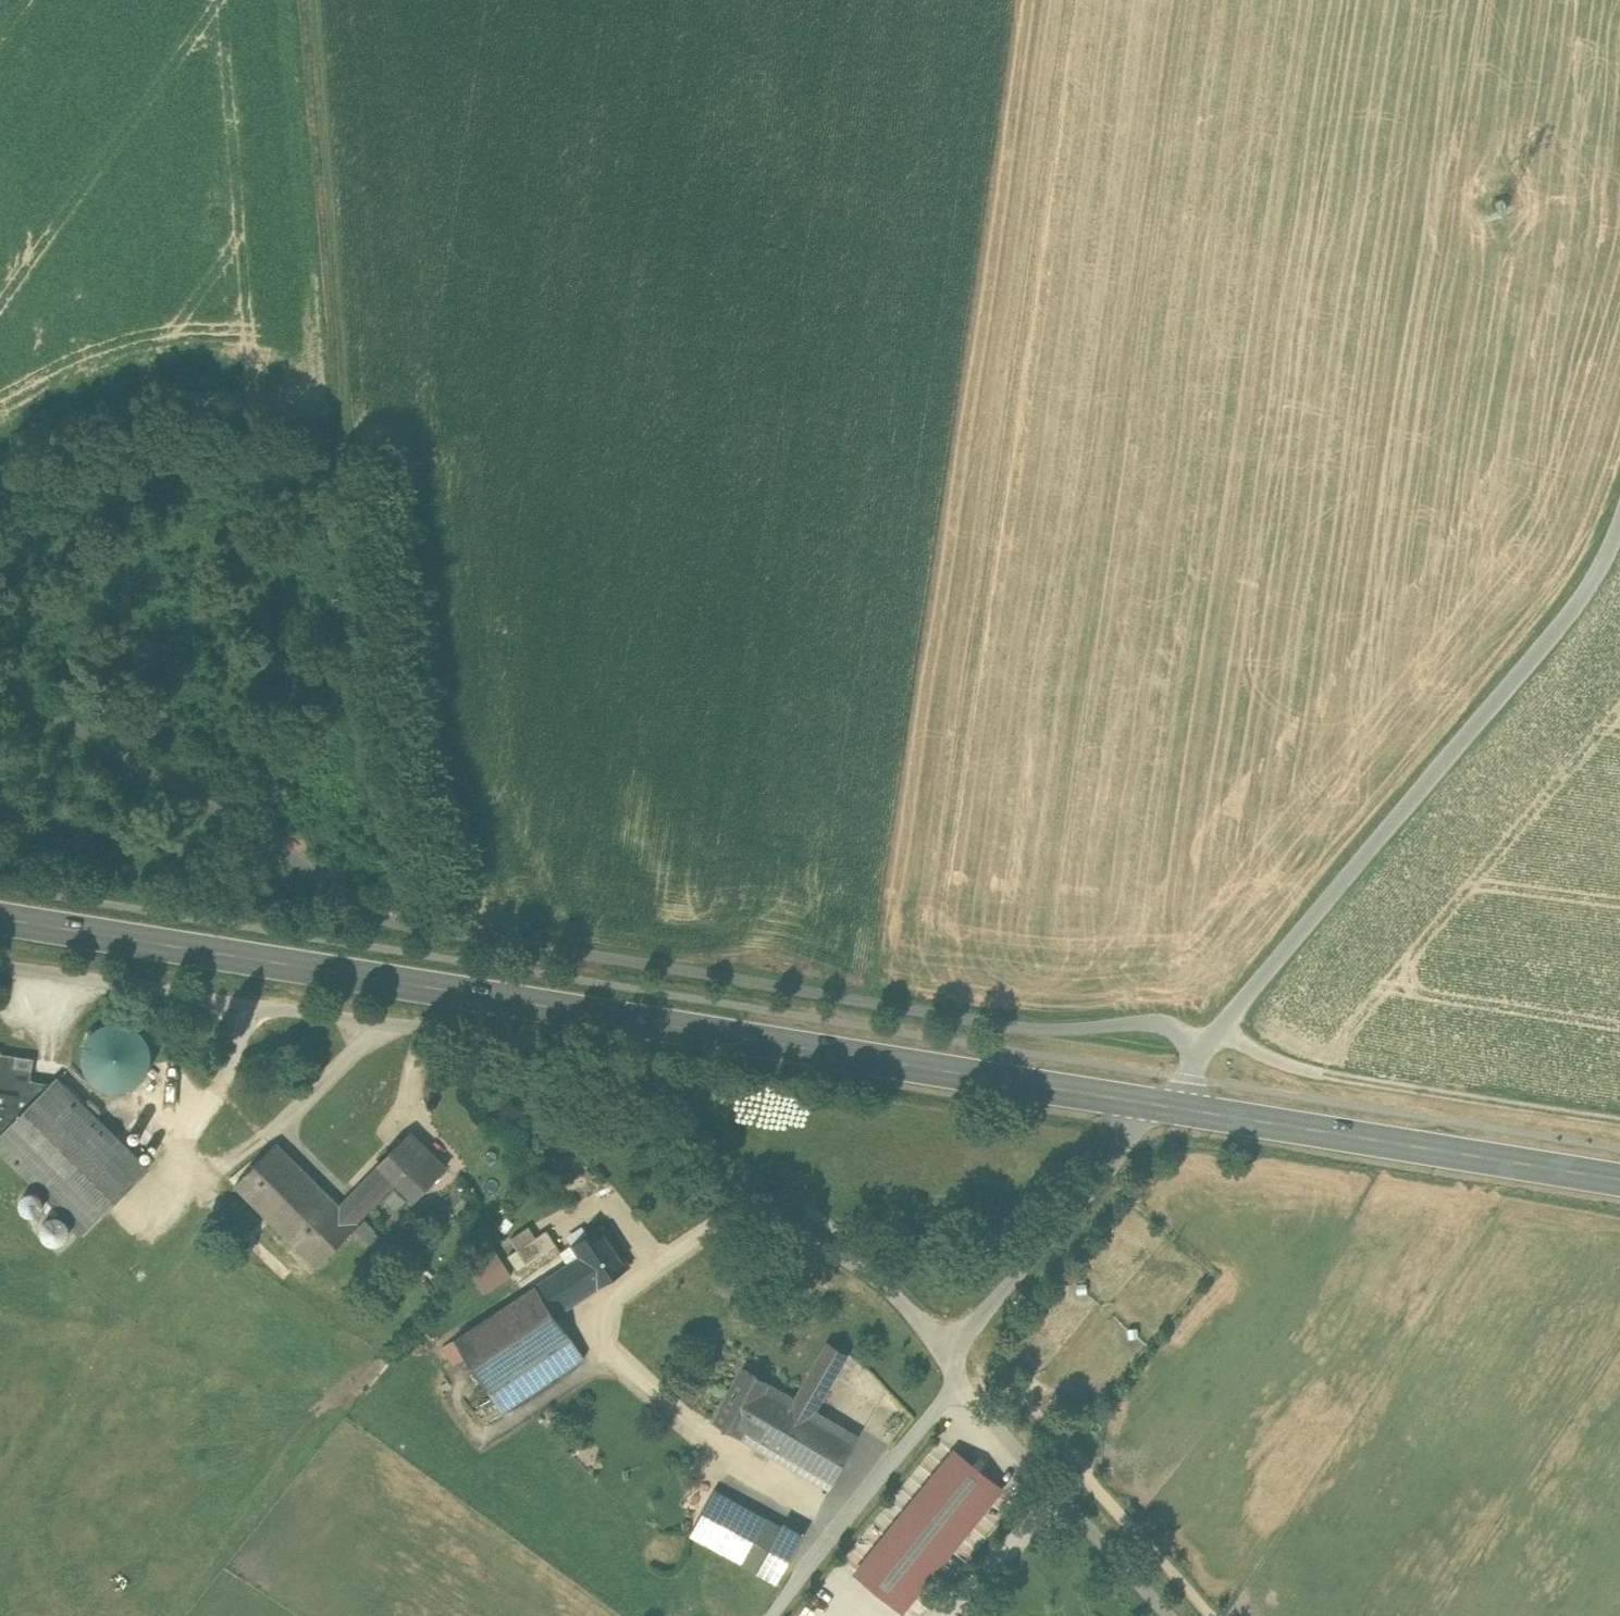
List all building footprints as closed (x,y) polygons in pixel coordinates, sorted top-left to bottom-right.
[(149,1069),(152,1055),(149,1042),(141,1031),(130,1023),(116,1021),(103,1023),(92,1031),(84,1043),(82,1056),(85,1069),(92,1081),(104,1088),(117,1091),(131,1088),(142,1080),(149,1069)] [(0,1052),(0,1136),(53,1083),(31,1080),(35,1058),(0,1052)] [(57,1078),(0,1136),(0,1148),(84,1232),(148,1168),(57,1078)] [(446,1168),(410,1132),(380,1162),(381,1163),(398,1180),(416,1198),(446,1168)] [(344,1209),(277,1142),(235,1184),(318,1265),(359,1223),(357,1221),(344,1209)] [(381,1163),(356,1188),(361,1192),(344,1209),(357,1221),(398,1180),(381,1163)] [(39,1209),(42,1202),(39,1195),(32,1192),(26,1195),(23,1202),(26,1209),(33,1211),(39,1209)] [(630,1265),(604,1224),(573,1245),(579,1255),(580,1255),(600,1285),(630,1265)] [(548,1229),(537,1236),(530,1225),(511,1237),(519,1248),(509,1255),(519,1269),(557,1243),(548,1229)] [(495,1249),(469,1266),(486,1291),(511,1274),(495,1249)] [(570,1262),(536,1284),(555,1314),(556,1313),(557,1313),(600,1285),(580,1255),(579,1255),(570,1261),(570,1262)] [(536,1284),(455,1337),(470,1360),(489,1389),(571,1334),(557,1313),(556,1313),(555,1314),(536,1284)] [(571,1334),(489,1389),(503,1411),(586,1356),(571,1334)] [(470,1360),(455,1337),(438,1349),(453,1371),(470,1360)] [(848,1353),(828,1341),(795,1398),(786,1392),(757,1446),(830,1488),(859,1435),(816,1410),(848,1353)] [(768,1381),(744,1367),(715,1421),(739,1435),(740,1435),(757,1446),(786,1392),(768,1381)] [(902,1607),(999,1487),(957,1453),(859,1572),(902,1607)] [(741,1503),(716,1489),(704,1511),(729,1525),(741,1503)] [(782,1525),(741,1503),(729,1525),(716,1548),(757,1570),(782,1525)] [(729,1525),(704,1511),(691,1534),(716,1548),(729,1525)] [(782,1525),(757,1570),(778,1582),(805,1534),(784,1522),(782,1525)]
